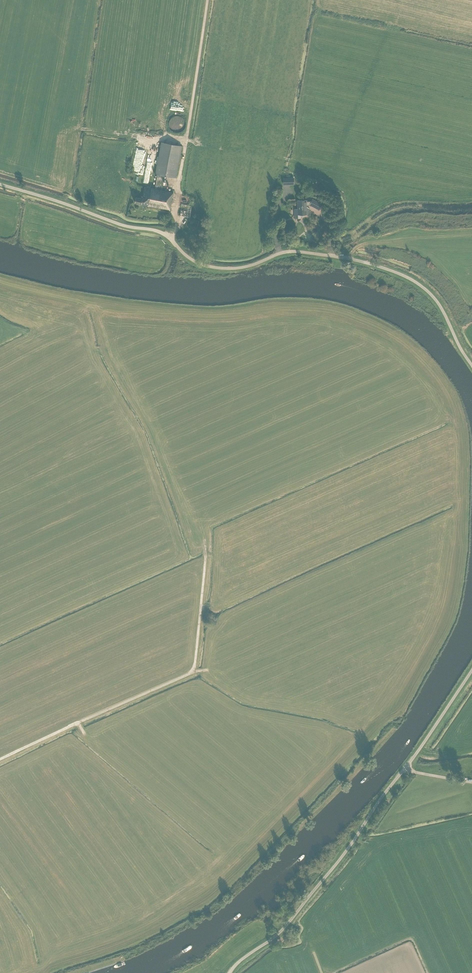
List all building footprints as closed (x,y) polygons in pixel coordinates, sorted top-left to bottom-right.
[(176,133),(178,133),(181,132),(183,131),(184,129),(185,127),(186,124),(185,122),(184,120),(183,118),(181,117),(178,116),(176,116),(174,117),(171,118),(170,120),(169,122),(169,124),(169,127),(170,129),(171,131),(174,132),(176,133)] [(176,178),(176,175),(182,146),(161,142),(155,174),(157,174),(155,189),(144,187),(143,197),(141,196),(141,199),(136,197),(135,203),(148,205),(148,206),(170,210),(173,192),(162,190),(164,176),(176,178)] [(322,204),(312,199),(311,201),(306,201),(306,200),(297,200),(298,209),(294,209),(295,218),(301,218),(301,213),(304,213),(308,215),(310,211),(310,209),(305,206),(306,205),(309,205),(310,205),(319,210),(322,204)] [(189,217),(190,205),(181,204),(179,215),(189,217)]
